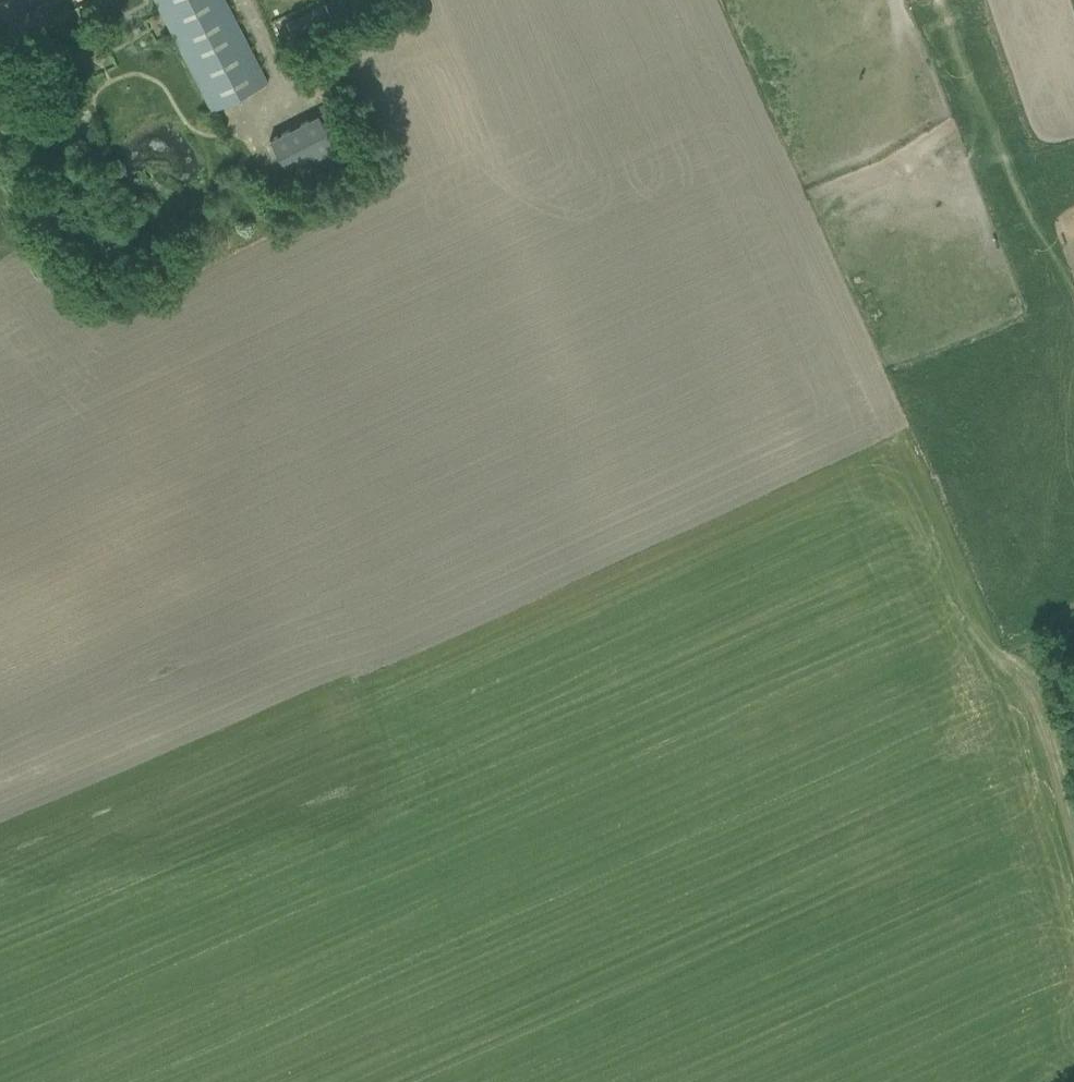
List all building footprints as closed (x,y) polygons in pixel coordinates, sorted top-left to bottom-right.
[(0,2),(0,12),(15,39),(46,25),(60,18),(50,1),(37,8),(27,13),(19,0),(3,0),(0,2)] [(210,109),(266,82),(224,0),(154,0),(210,109)] [(322,7),(289,23),(296,37),(329,21),(322,7)] [(340,136),(332,120),(323,125),(317,115),(270,140),(294,186),(342,161),(331,141),(340,136)]
